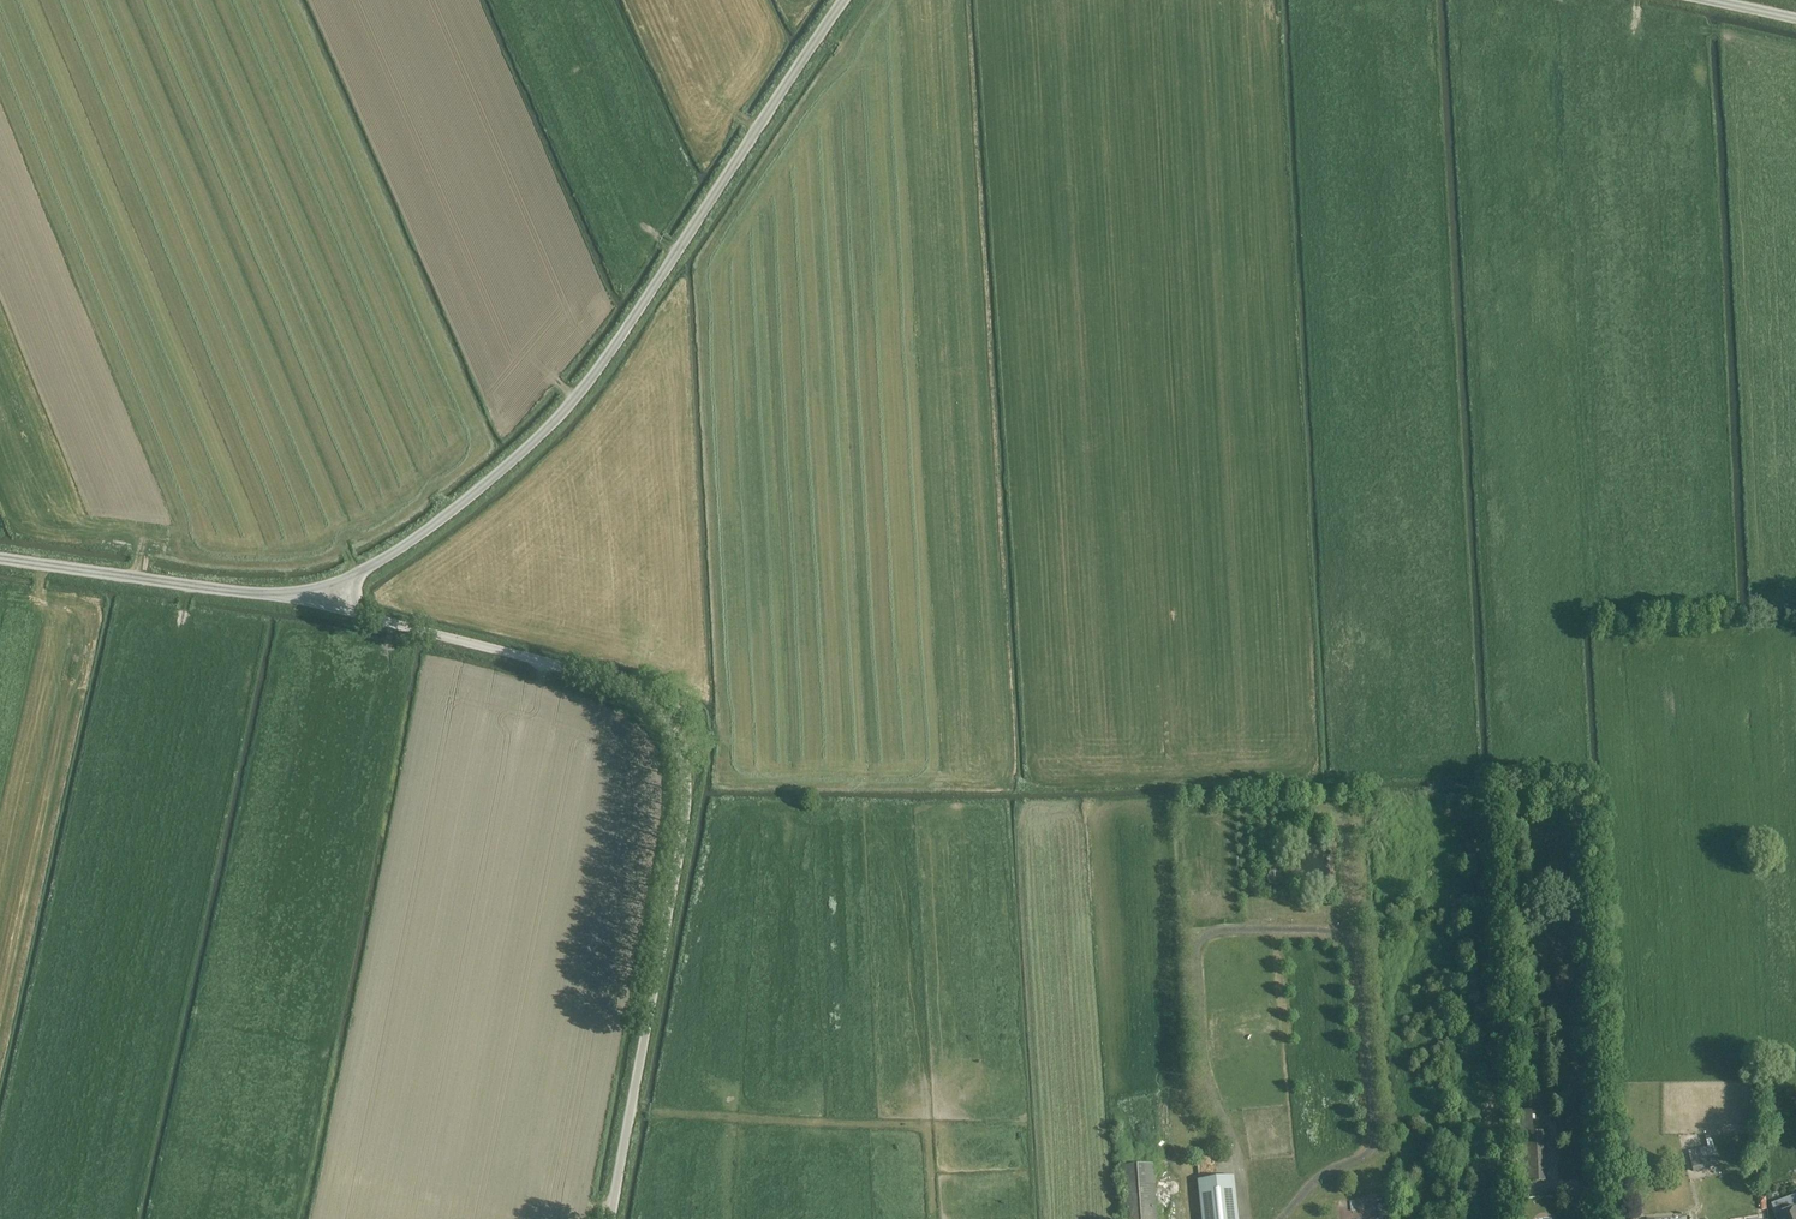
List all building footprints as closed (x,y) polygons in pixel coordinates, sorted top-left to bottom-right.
[(1531,1111),(1515,1112),(1519,1170),(1524,1170),(1525,1183),(1546,1182),(1543,1132),(1533,1133),(1531,1111)] [(1710,1147),(1688,1152),(1693,1173),(1715,1167),(1710,1147)] [(1121,1166),(1125,1218),(1158,1218),(1153,1164),(1121,1166)] [(1204,1218),(1240,1218),(1237,1176),(1201,1179),(1204,1218)] [(1775,1216),(1777,1218),(1795,1218),(1795,1208),(1775,1216)]
